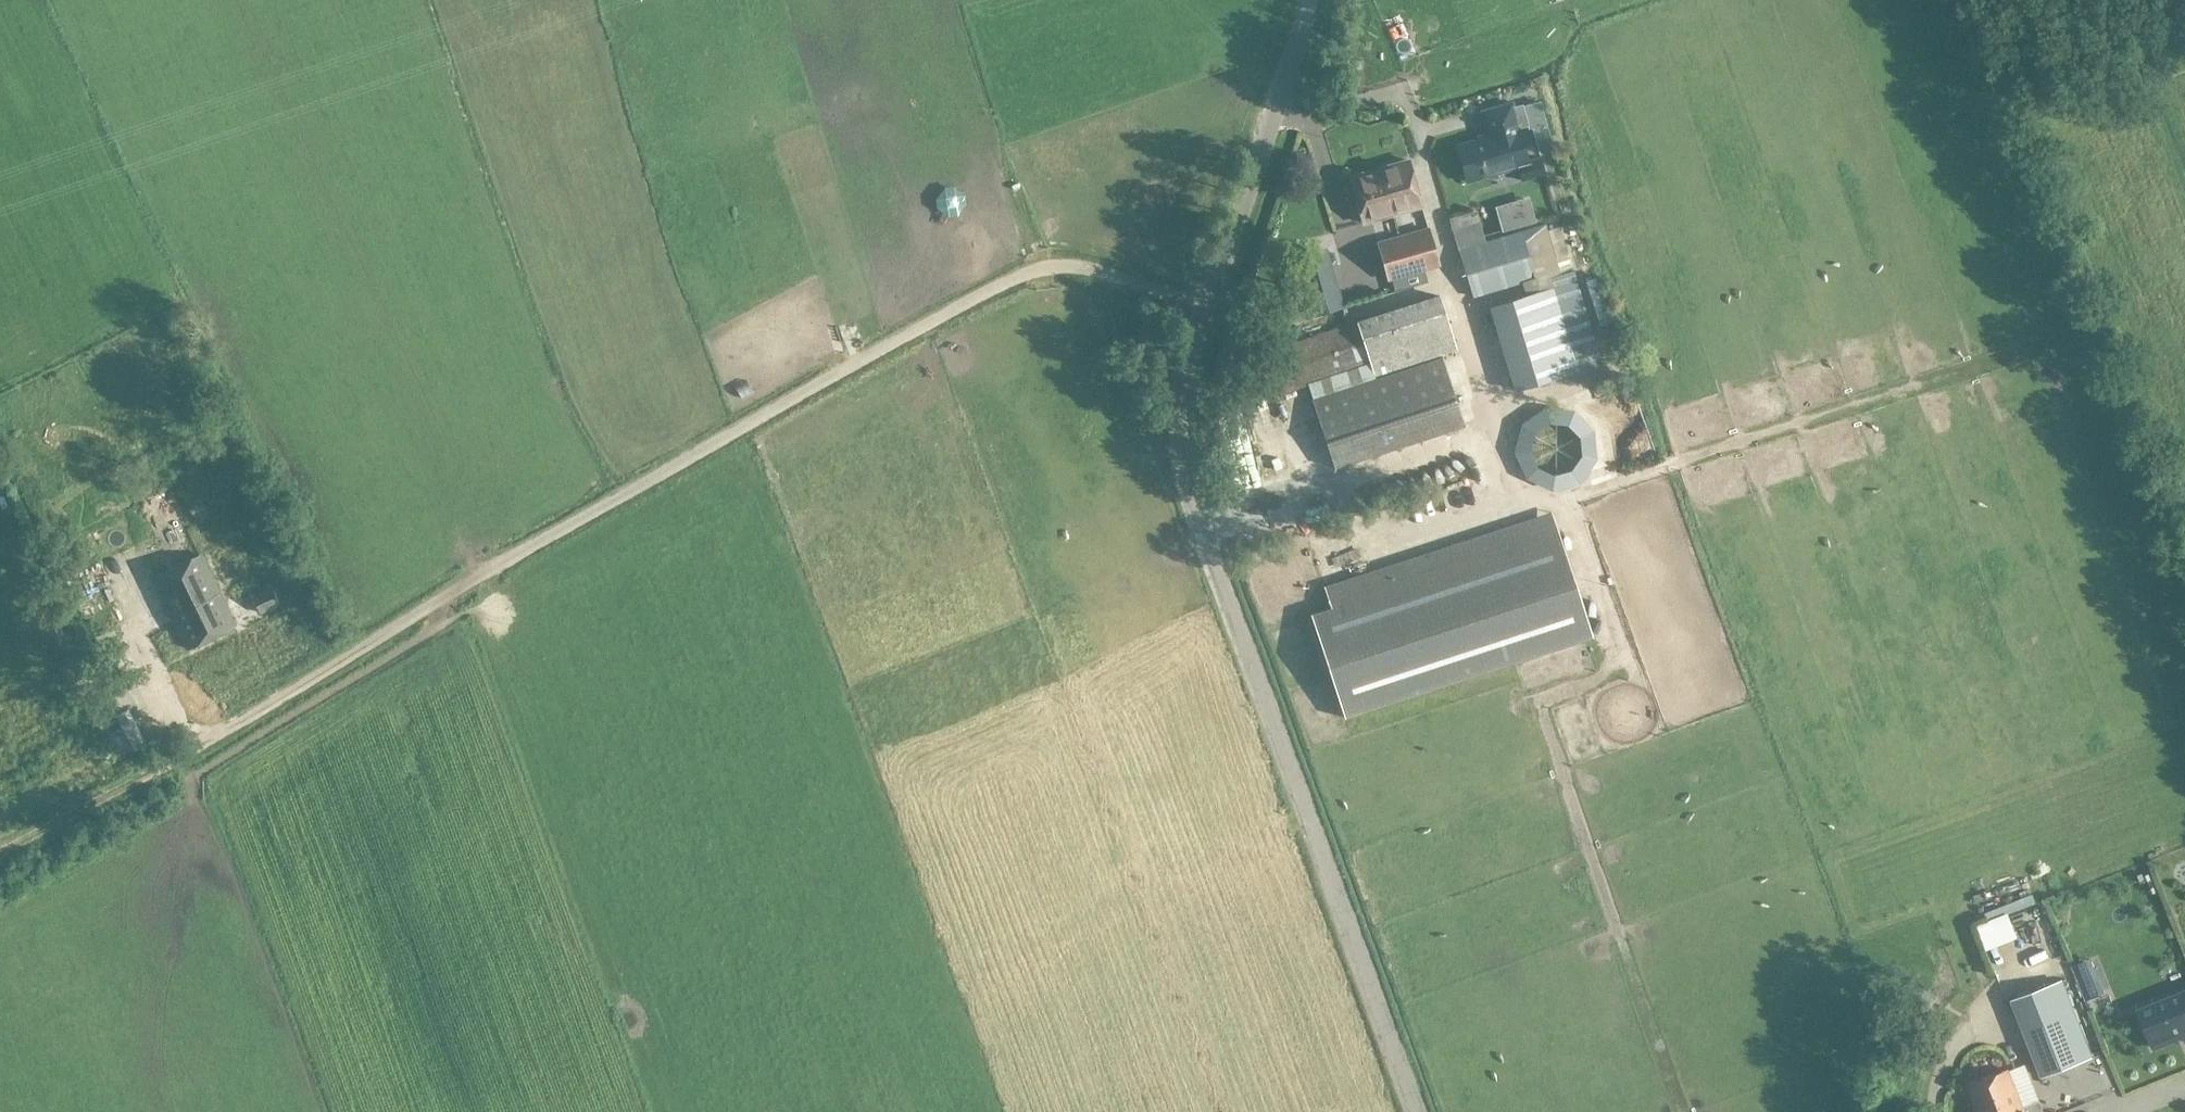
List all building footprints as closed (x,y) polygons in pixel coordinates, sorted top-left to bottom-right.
[(1485,138),(1456,146),(1466,180),(1486,175),(1486,173),(1517,165),(1526,162),(1526,161),(1522,146),(1524,146),(1518,127),(1526,125),(1527,129),(1531,128),(1539,155),(1553,151),(1539,101),(1522,106),(1522,105),(1513,107),(1512,103),(1482,111),(1489,134),(1489,136),(1485,138)] [(1526,162),(1517,165),(1522,180),(1545,174),(1540,157),(1526,161),(1526,162)] [(1408,159),(1379,168),(1350,176),(1363,222),(1421,205),(1408,159)] [(1545,223),(1459,249),(1474,298),(1521,283),(1525,295),(1489,306),(1514,391),(1579,371),(1561,311),(1557,298),(1567,295),(1561,275),(1547,230),(1545,223)] [(1378,243),(1388,278),(1438,264),(1428,228),(1378,243)] [(1286,300),(1292,321),(1339,307),(1323,250),(1290,260),(1301,296),(1286,300)] [(1357,322),(1370,364),(1374,376),(1457,350),(1439,295),(1357,322)] [(1272,398),(1370,364),(1357,322),(1257,354),(1272,398)] [(1442,356),(1312,399),(1335,468),(1464,425),(1442,356)] [(1634,416),(1597,426),(1603,445),(1639,435),(1634,416)] [(1332,607),(1311,614),(1344,718),(1594,639),(1561,534),(1540,541),(1534,520),(1325,586),(1332,607)] [(200,555),(154,578),(173,615),(154,625),(170,658),(235,625),(200,555)] [(271,588),(253,597),(260,612),(278,603),(271,588)] [(2063,981),(2012,1000),(2041,1075),(2092,1055),(2063,981)] [(2086,1000),(2105,993),(2100,981),(2081,988),(2086,1000)] [(2140,1009),(2155,1046),(2184,1034),(2184,991),(2140,1009)] [(1968,1084),(1979,1111),(2025,1111),(2023,1107),(2039,1101),(2024,1062),(2008,1069),(1968,1084)] [(2023,1107),(2025,1111),(2043,1111),(2039,1101),(2023,1107)]
